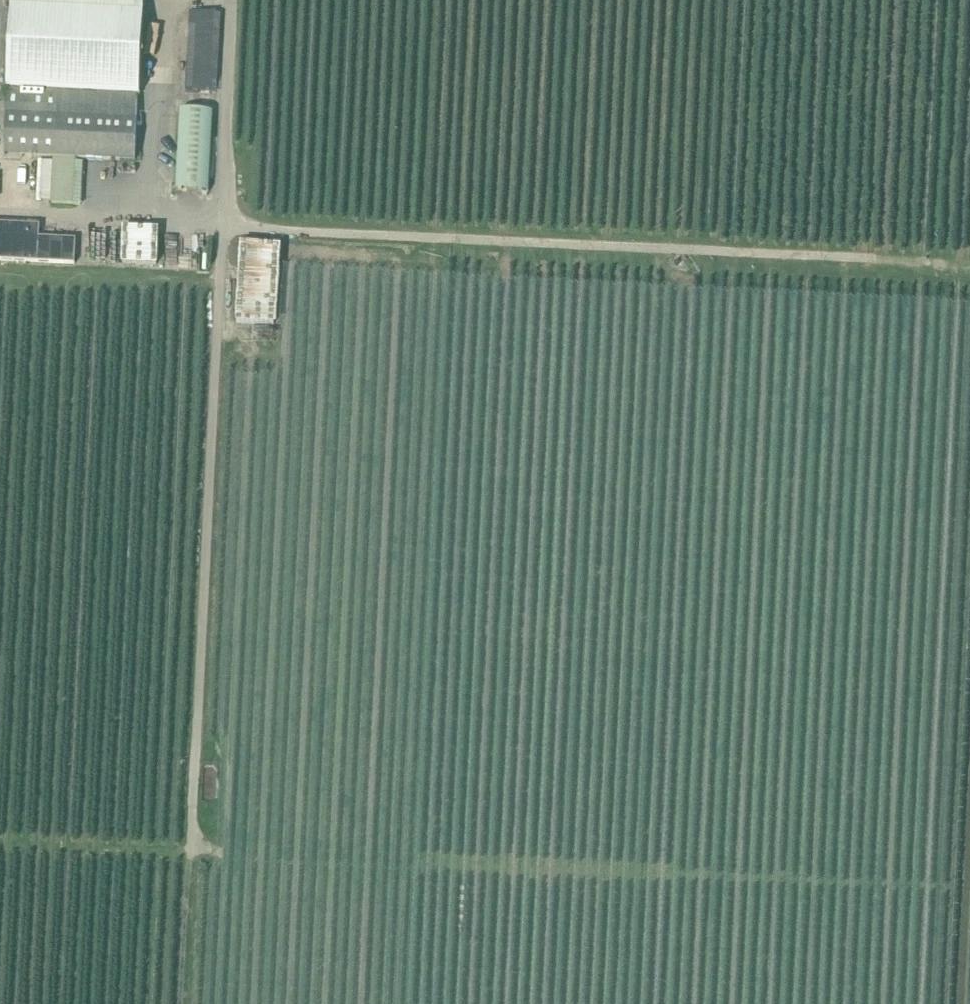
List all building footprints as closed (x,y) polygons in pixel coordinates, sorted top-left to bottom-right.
[(53,159),(51,204),(81,206),(83,163),(77,163),(77,160),(133,163),(137,98),(138,98),(143,0),(10,0),(6,76),(2,157),(53,159)] [(190,12),(185,93),(210,95),(214,14),(190,12)] [(209,193),(213,113),(181,111),(176,191),(209,193)] [(74,265),(76,240),(39,238),(40,226),(0,224),(0,261),(74,265)]
